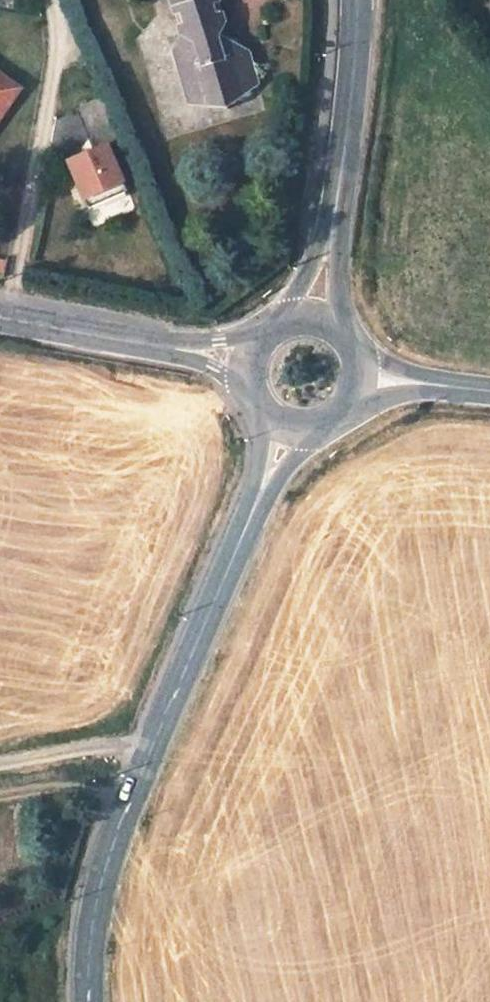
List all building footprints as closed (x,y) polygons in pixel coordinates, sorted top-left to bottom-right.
[(219,0),(173,0),(175,9),(178,8),(184,35),(175,50),(190,102),(257,83),(248,51),(223,58),(217,35),(220,35),(224,25),(217,1),(219,1),(219,0)] [(0,76),(0,115),(19,90),(0,76)] [(64,159),(82,201),(125,182),(107,140),(64,159)]
